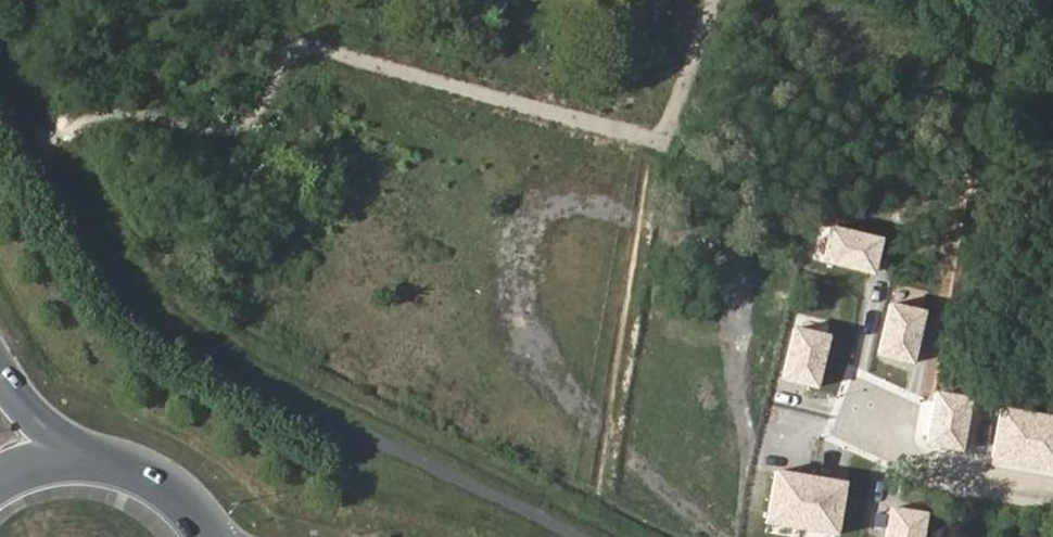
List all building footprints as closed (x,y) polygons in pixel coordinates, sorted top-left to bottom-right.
[(833,224),(826,258),(876,269),(883,234),(833,224)] [(928,313),(893,305),(882,355),(916,363),(928,313)] [(831,340),(797,332),(785,382),(820,389),(831,340)] [(971,401),(936,395),(926,445),(961,451),(971,401)] [(1004,412),(996,462),(1052,472),(1052,420),(1004,412)] [(817,473),(782,467),(774,518),(809,523),(817,473)] [(853,480),(819,474),(810,524),(845,530),(853,480)] [(893,507),(888,536),(924,536),(928,513),(893,507)]
